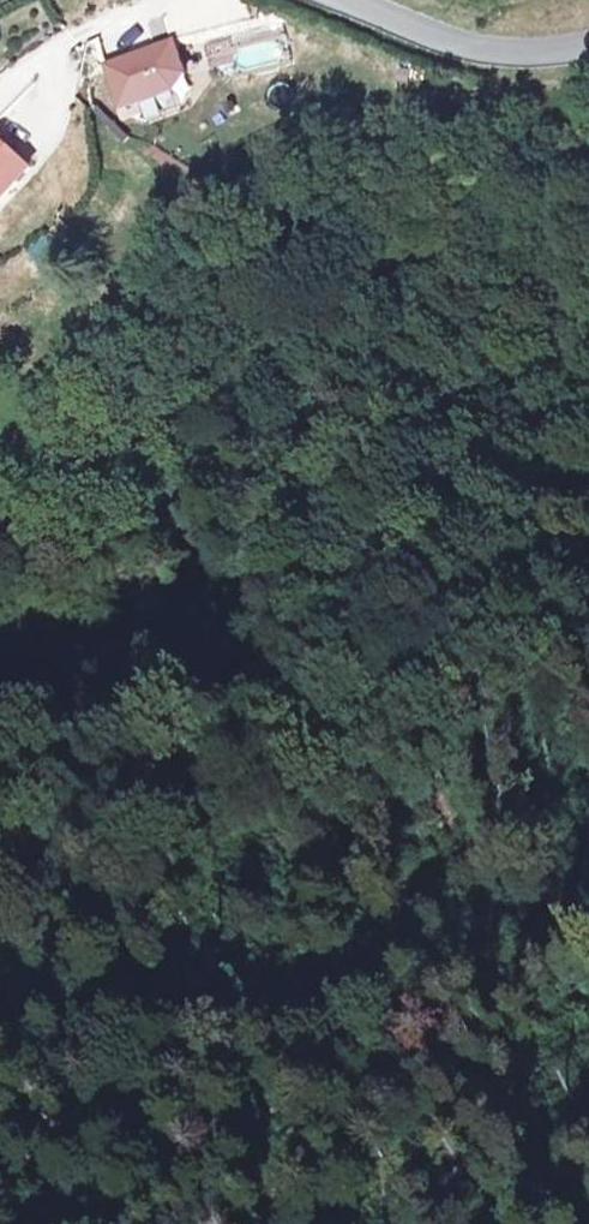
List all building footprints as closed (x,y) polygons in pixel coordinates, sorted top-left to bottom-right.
[(179,39),(106,66),(125,116),(197,89),(179,39)]
